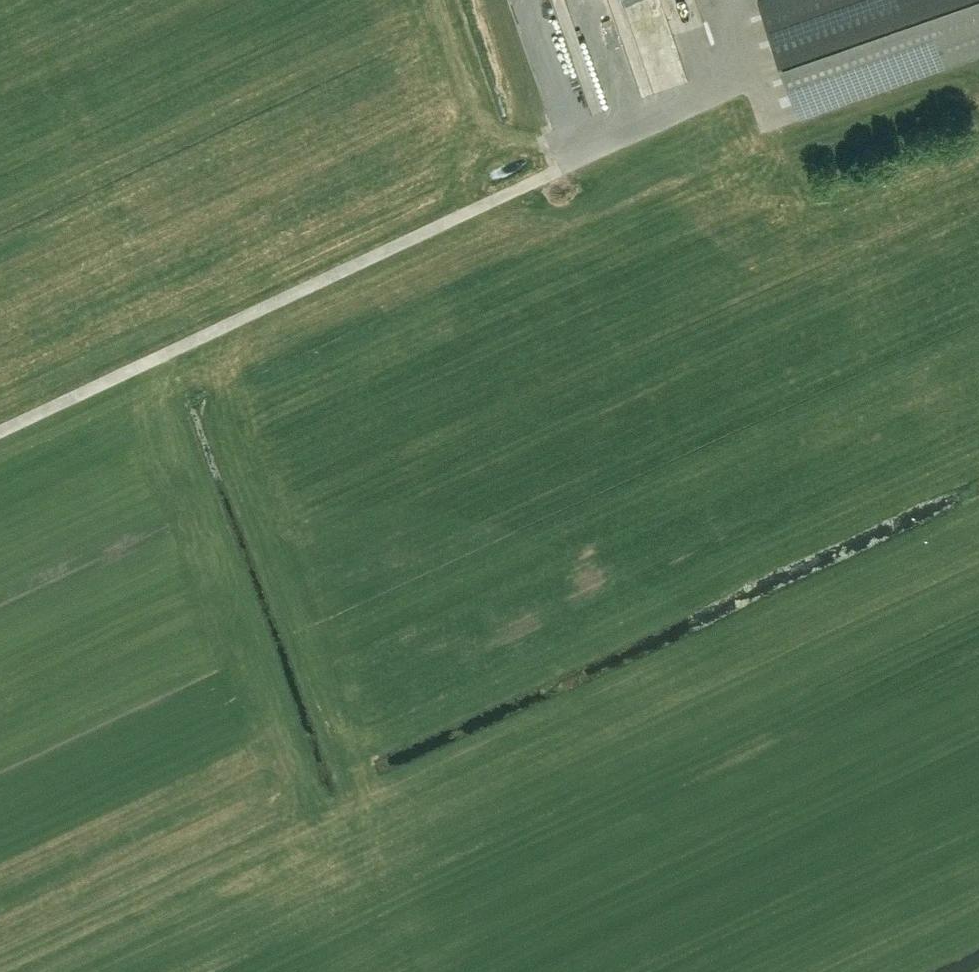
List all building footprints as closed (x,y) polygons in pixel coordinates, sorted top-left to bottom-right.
[(692,73),(671,0),(639,0),(650,40),(651,40),(664,82),(692,73)] [(689,21),(719,12),(715,0),(683,0),(689,21)] [(798,112),(978,48),(978,0),(759,0),(798,112)]
